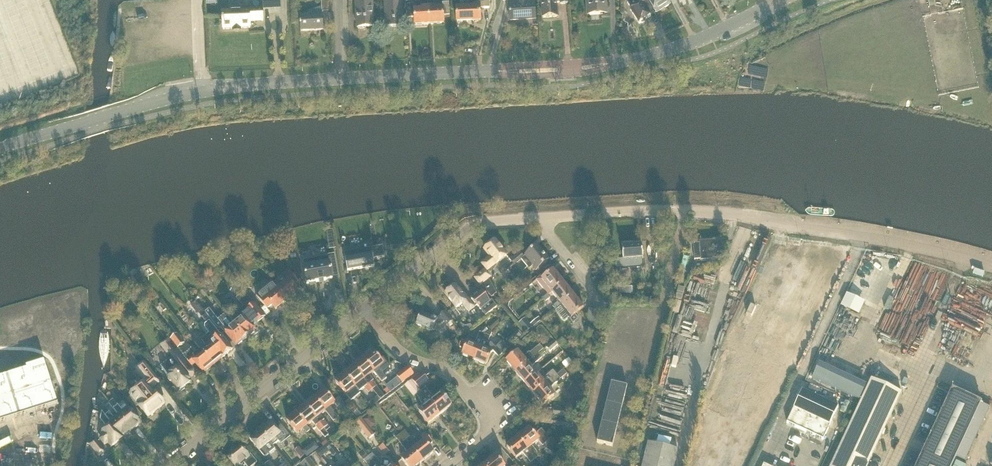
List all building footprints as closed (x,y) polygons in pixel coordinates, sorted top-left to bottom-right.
[(281,0),(262,0),(263,10),(281,10),(281,0)] [(301,16),(301,31),(323,30),(322,12),(330,12),(330,0),(320,0),(320,9),(301,10),(301,16)] [(374,28),(373,2),(368,2),(368,0),(357,0),(357,3),(356,3),(358,29),(374,28)] [(386,27),(403,26),(402,0),(385,0),(386,27)] [(468,9),(456,10),(457,24),(481,22),(480,9),(490,8),(489,0),(468,0),(468,9)] [(535,19),(534,0),(520,0),(520,4),(510,5),(511,21),(535,19)] [(567,0),(542,0),(543,18),(558,17),(557,10),(556,10),(555,3),(560,3),(560,5),(567,4),(567,0)] [(593,15),(607,14),(606,0),(586,0),(588,16),(593,15)] [(648,0),(637,0),(640,5),(631,10),(639,24),(651,16),(649,13),(653,11),(648,1),(648,0)] [(667,0),(649,0),(657,12),(670,4),(667,0)] [(429,3),(430,25),(444,24),(443,16),(450,16),(449,4),(443,4),(443,7),(435,7),(435,2),(429,3)] [(415,26),(430,25),(429,3),(422,3),(422,8),(414,9),(414,5),(408,6),(408,18),(415,18),(415,26)] [(222,12),(223,30),(251,28),(250,22),(263,22),(263,9),(249,10),(249,11),(241,11),(241,7),(239,6),(233,6),(231,8),(231,12),(222,12)] [(719,241),(700,242),(700,244),(694,245),(695,261),(701,261),(701,262),(709,261),(709,268),(720,264),(720,260),(721,260),(719,241)] [(497,265),(507,257),(496,242),(485,250),(492,258),(483,264),(488,270),(496,264),(497,265)] [(524,258),(522,259),(530,269),(533,267),(536,271),(549,261),(538,246),(528,254),(529,254),(524,258)] [(640,259),(644,259),(643,246),(623,248),(624,265),(635,264),(635,263),(640,263),(640,259)] [(346,256),(349,274),(367,271),(367,273),(376,271),(375,262),(386,260),(385,249),(346,256)] [(514,265),(522,259),(524,258),(521,253),(511,261),(514,265)] [(684,257),(680,270),(681,270),(678,280),(679,280),(679,283),(682,284),(685,272),(689,258),(684,257)] [(330,263),(305,267),(307,284),(333,279),(332,275),(338,274),(336,262),(330,263)] [(288,278),(276,287),(287,300),(298,291),(293,285),(298,281),(290,271),(286,275),(288,278)] [(481,285),(490,278),(485,272),(476,279),(481,285)] [(544,274),(536,280),(548,296),(552,293),(552,294),(564,284),(559,277),(560,276),(557,272),(555,273),(554,272),(548,277),(544,274)] [(562,306),(574,296),(564,284),(552,294),(559,302),(553,308),(555,311),(562,306)] [(481,310),(490,302),(482,292),(470,301),(465,294),(463,295),(456,286),(446,295),(457,309),(463,304),(470,312),(475,308),(475,307),(477,305),(481,310)] [(287,300),(276,287),(265,296),(263,293),(258,297),(266,307),(271,303),(276,309),(287,300)] [(236,314),(230,314),(227,316),(245,337),(255,329),(252,325),(264,315),(245,292),(237,299),(244,307),(236,314)] [(134,294),(129,298),(136,308),(141,303),(134,294)] [(848,294),(844,307),(866,314),(870,301),(848,294)] [(579,320),(575,316),(584,309),(574,296),(562,306),(572,318),(570,320),(573,325),(579,320)] [(236,345),(245,337),(227,316),(227,315),(219,321),(209,310),(206,313),(206,314),(210,319),(219,330),(221,329),(226,335),(227,334),(236,345)] [(595,311),(593,311),(590,310),(587,322),(593,323),(595,311)] [(449,327),(454,322),(445,312),(440,317),(439,318),(433,316),(432,318),(421,314),(417,325),(433,332),(435,325),(439,327),(445,322),(449,327)] [(601,312),(598,324),(604,325),(606,313),(601,312)] [(744,329),(749,319),(743,316),(739,327),(744,329)] [(675,317),(671,331),(688,336),(692,322),(675,317)] [(539,318),(531,325),(534,328),(542,321),(539,318)] [(519,324),(527,334),(534,328),(526,319),(519,324)] [(232,350),(217,330),(218,330),(211,321),(205,325),(205,329),(209,334),(206,336),(222,357),(223,357),(232,350)] [(595,324),(592,335),(600,337),(603,326),(595,324)] [(484,328),(480,333),(477,340),(469,337),(464,342),(462,341),(460,348),(465,350),(463,356),(474,360),(485,335),(489,332),(484,328)] [(487,345),(490,337),(492,334),(489,332),(486,335),(485,335),(474,360),(486,365),(491,354),(493,352),(498,358),(509,349),(504,343),(502,344),(501,343),(495,349),(491,344),(489,345),(487,345)] [(522,338),(517,332),(509,340),(514,345),(522,338)] [(171,340),(178,349),(185,344),(177,335),(171,340)] [(222,357),(206,336),(202,339),(207,346),(201,351),(212,365),(222,357)] [(169,338),(162,343),(159,346),(168,356),(170,354),(173,357),(160,367),(162,369),(161,370),(166,376),(168,376),(169,377),(168,379),(170,382),(172,381),(179,391),(191,382),(184,373),(187,371),(186,370),(191,366),(184,356),(169,338)] [(558,346),(554,341),(546,348),(550,353),(558,346)] [(516,373),(539,354),(544,350),(540,346),(526,358),(525,357),(523,359),(518,353),(507,362),(516,373)] [(202,372),(212,365),(201,351),(195,355),(191,350),(184,356),(191,366),(195,363),(202,372)] [(373,352),(364,360),(374,372),(382,383),(387,379),(378,369),(383,365),(373,352)] [(525,384),(536,375),(532,369),(534,367),(533,366),(542,358),(539,354),(516,373),(525,384)] [(589,365),(591,360),(574,354),(572,359),(589,365)] [(9,414),(10,417),(21,412),(20,410),(29,407),(30,410),(41,405),(40,404),(51,400),(37,360),(27,363),(27,362),(17,365),(17,366),(9,369),(9,371),(0,374),(0,418),(9,414)] [(385,397),(377,387),(373,382),(374,381),(369,376),(374,372),(364,360),(354,367),(373,390),(372,390),(381,401),(385,397)] [(139,404),(138,404),(147,416),(164,403),(155,391),(154,392),(151,388),(159,382),(144,362),(137,368),(147,381),(131,394),(139,404)] [(373,390),(354,367),(345,374),(355,387),(360,384),(364,389),(365,388),(369,393),(372,390),(373,390)] [(397,377),(403,384),(414,375),(408,368),(397,377)] [(561,380),(567,375),(564,370),(557,375),(561,380)] [(541,380),(536,375),(525,384),(534,395),(557,376),(553,371),(544,379),(543,379),(541,380)] [(412,380),(419,389),(429,382),(421,372),(412,380)] [(355,397),(360,393),(355,387),(345,374),(336,382),(346,395),(350,391),(355,397)] [(557,376),(534,395),(543,406),(554,396),(550,391),(552,389),(551,388),(561,380),(557,376)] [(872,380),(833,465),(868,465),(901,394),(872,380)] [(412,382),(407,386),(411,392),(417,388),(412,382)] [(613,448),(628,388),(612,384),(597,444),(613,448)] [(433,398),(425,388),(421,392),(434,408),(439,415),(451,406),(442,395),(436,399),(434,397),(433,398)] [(981,405),(981,403),(952,390),(917,465),(952,465),(956,458),(965,462),(990,409),(981,405)] [(325,391),(315,399),(325,411),(326,411),(334,421),(339,417),(330,407),(335,404),(339,409),(339,408),(344,414),(349,410),(339,398),(334,402),(325,391)] [(416,395),(424,405),(423,406),(425,408),(419,413),(428,424),(439,415),(434,408),(421,392),(416,395)] [(824,442),(839,409),(803,392),(788,425),(824,442)] [(401,402),(395,395),(382,405),(387,412),(401,402)] [(372,408),(380,401),(377,397),(369,404),(372,408)] [(324,420),(320,415),(325,411),(315,399),(306,406),(325,428),(328,425),(324,420)] [(349,400),(344,404),(357,419),(360,416),(357,411),(349,400)] [(121,410),(118,406),(114,401),(109,404),(119,416),(120,416),(130,430),(139,423),(126,406),(121,410)] [(125,403),(132,411),(134,410),(135,412),(133,413),(139,420),(141,418),(138,416),(140,415),(128,401),(125,403)] [(321,432),(325,428),(306,406),(296,414),(307,426),(312,421),(321,432)] [(567,418),(568,410),(554,409),(553,417),(567,418)] [(103,412),(102,414),(101,420),(107,428),(102,433),(104,435),(101,439),(105,443),(108,441),(112,446),(121,438),(109,422),(110,421),(106,416),(103,412)] [(122,438),(122,437),(121,437),(130,430),(120,416),(119,416),(115,420),(109,413),(106,416),(110,421),(109,422),(121,438),(122,438)] [(307,426),(296,414),(287,421),(297,434),(307,426)] [(368,417),(363,421),(370,430),(376,426),(368,417)] [(574,422),(552,420),(552,427),(573,429),(574,422)] [(286,441),(271,422),(260,430),(271,443),(273,446),(279,441),(281,444),(286,441)] [(369,439),(374,435),(367,426),(361,430),(369,439)] [(324,429),(320,433),(325,439),(329,436),(324,429)] [(540,456),(537,452),(532,446),(538,441),(542,447),(550,440),(542,430),(535,436),(530,429),(518,438),(535,460),(540,456)] [(269,454),(265,447),(271,443),(260,430),(250,438),(264,458),(269,454)] [(434,454),(433,452),(428,446),(433,442),(426,433),(421,437),(424,441),(418,446),(416,444),(405,431),(400,435),(423,463),(434,454)] [(407,452),(409,454),(402,460),(407,465),(418,465),(423,463),(400,435),(396,438),(407,452)] [(507,447),(511,452),(516,459),(523,454),(531,463),(535,460),(518,438),(507,447)] [(90,444),(96,452),(99,456),(105,451),(96,439),(90,444)] [(646,452),(642,465),(675,465),(676,462),(681,463),(684,451),(679,450),(648,442),(646,452)] [(233,452),(227,457),(233,465),(239,465),(243,463),(245,465),(254,465),(258,463),(251,455),(249,457),(245,452),(244,452),(240,446),(233,452)] [(324,447),(316,453),(320,459),(328,452),(324,447)] [(300,461),(305,457),(299,448),(295,451),(298,456),(297,457),(300,461)] [(314,455),(310,450),(304,454),(308,459),(314,455)] [(392,465),(388,461),(387,461),(383,461),(382,465),(376,459),(376,460),(372,455),(368,458),(375,465),(392,465)] [(484,465),(504,465),(496,456),(484,465)] [(368,465),(375,465),(368,458),(364,461),(368,465)]
